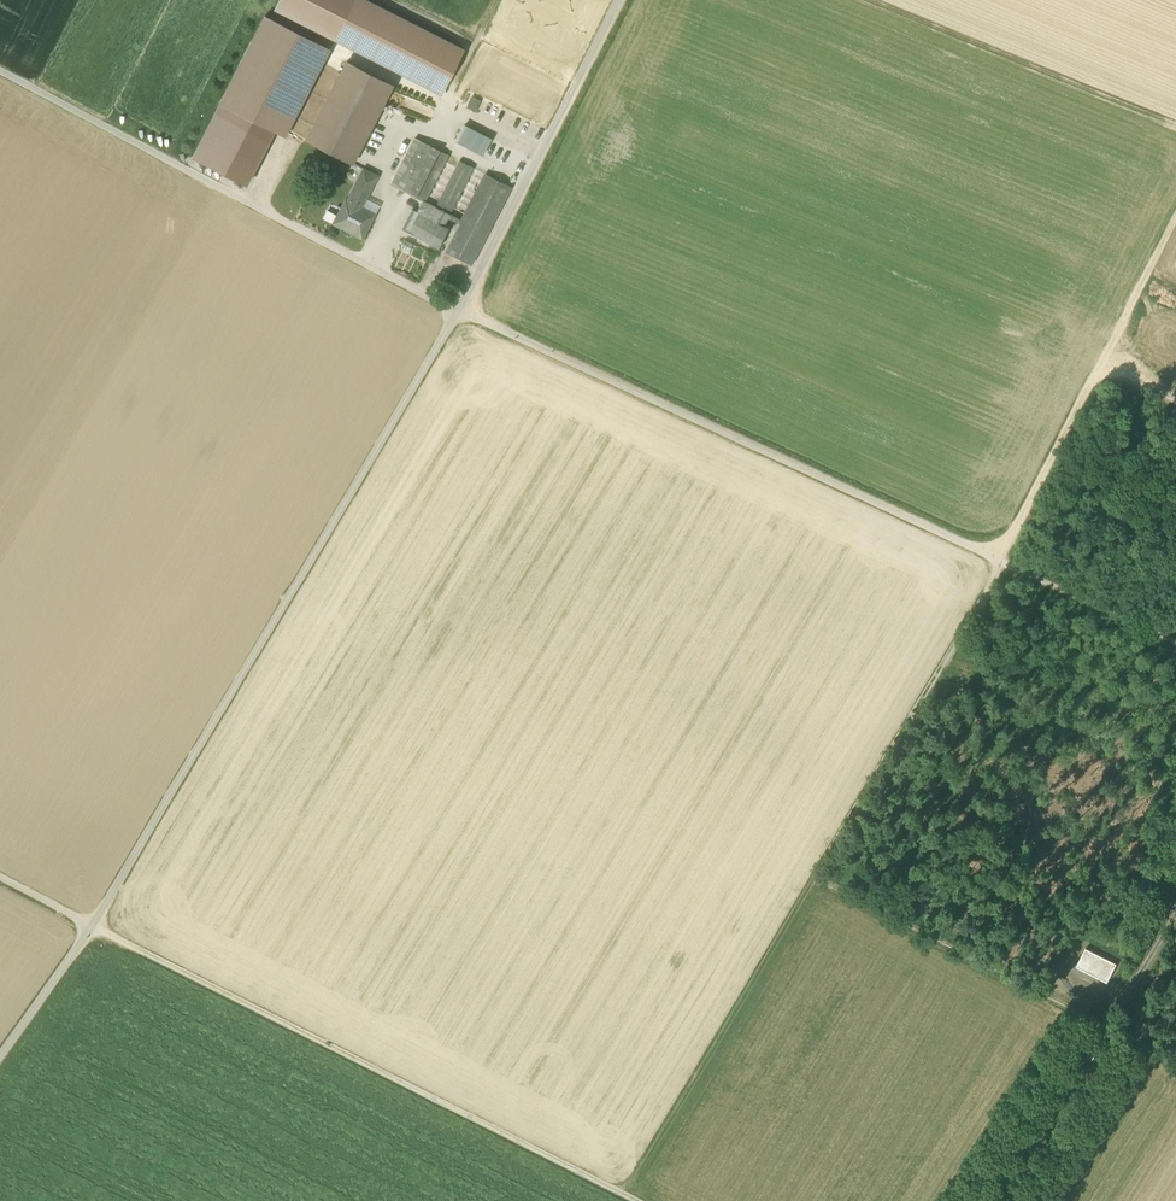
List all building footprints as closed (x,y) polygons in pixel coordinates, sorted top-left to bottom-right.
[(441,93),(464,50),(366,0),(280,0),(275,9),(441,93)] [(274,130),(285,136),(330,49),(265,16),(220,103),(274,130)] [(307,139),(353,163),(393,85),(347,62),(307,139)] [(467,107),(475,111),(479,103),(471,99),(467,107)] [(215,113),(269,141),(274,130),(220,103),(215,113)] [(215,113),(193,156),(247,184),(269,141),(215,113)] [(482,154),(490,138),(464,125),(456,141),(482,154)] [(395,176),(409,183),(428,145),(415,138),(395,176)] [(391,184),(424,202),(425,201),(449,155),(428,145),(409,183),(395,176),(391,184)] [(459,160),(435,206),(450,214),(473,168),(459,160)] [(359,176),(374,184),(378,175),(363,168),(359,176)] [(463,220),(450,214),(435,206),(425,201),(424,202),(418,214),(408,232),(438,248),(448,228),(443,226),(448,218),(460,224),(446,252),(470,264),(510,186),(486,174),(463,220)] [(346,228),(364,237),(373,218),(359,211),(364,201),(365,202),(367,198),(374,184),(359,176),(342,208),(341,207),(337,215),(332,224),(345,230),(346,228)] [(380,205),(367,198),(365,202),(364,201),(359,211),(373,218),(380,205)] [(323,219),(332,224),(337,215),(327,210),(323,219)] [(418,214),(411,210),(401,229),(408,232),(418,214)] [(413,244),(405,240),(401,248),(409,252),(413,244)] [(1077,966),(1108,981),(1117,963),(1086,947),(1077,966)]
